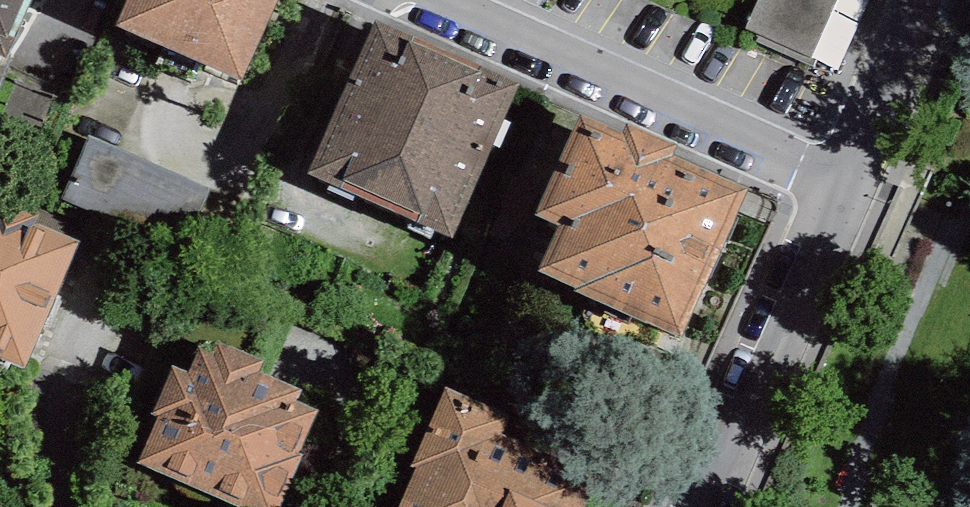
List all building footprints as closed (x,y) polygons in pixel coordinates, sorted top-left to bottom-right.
[(11,45),(29,0),(0,0),(0,40),(11,45)] [(120,14),(240,68),(270,0),(126,0),(120,14)] [(519,74),(376,13),(308,167),(451,229),(519,74)] [(677,133),(626,111),(620,121),(580,104),(536,203),(560,213),(539,258),(680,327),(747,179),(674,143),(677,133)] [(207,185),(148,160),(119,225),(179,250),(207,185)] [(28,357),(77,234),(35,218),(41,202),(0,186),(0,347),(28,357)] [(216,332),(210,345),(197,339),(186,363),(172,357),(149,406),(157,410),(138,453),(260,506),(276,506),(303,447),(299,445),(318,402),(293,391),(298,380),(260,363),(264,354),(216,332)] [(444,381),(409,459),(416,462),(396,506),(576,506),(593,468),(503,428),(511,410),(444,381)]
